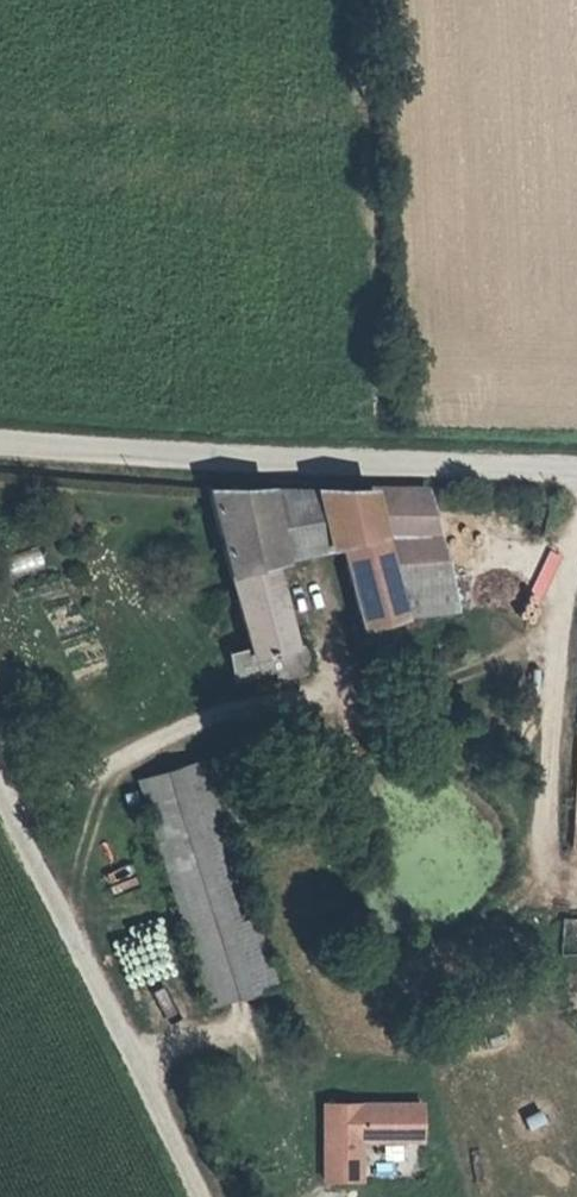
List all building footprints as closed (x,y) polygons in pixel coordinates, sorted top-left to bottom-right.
[(326,488),(326,490),(335,526),(338,544),(354,540),(375,632),(408,623),(405,611),(457,600),(430,487),(326,488)] [(281,549),(276,528),(268,489),(211,488),(226,561),(277,556),(275,551),(281,549)] [(326,490),(268,489),(276,528),(335,526),(326,490)] [(14,576),(44,563),(38,548),(7,562),(14,576)] [(233,678),(285,668),(280,644),(296,640),(277,556),(226,561),(245,643),(227,649),(233,678)] [(301,640),(296,640),(280,644),(285,668),(287,679),(322,671),(318,651),(304,654),(301,640)] [(135,781),(208,1005),(275,983),(202,759),(135,781)] [(561,953),(576,953),(576,919),(561,919),(561,953)] [(426,1143),(425,1101),(321,1102),(322,1184),(366,1183),(365,1144),(426,1143)]
